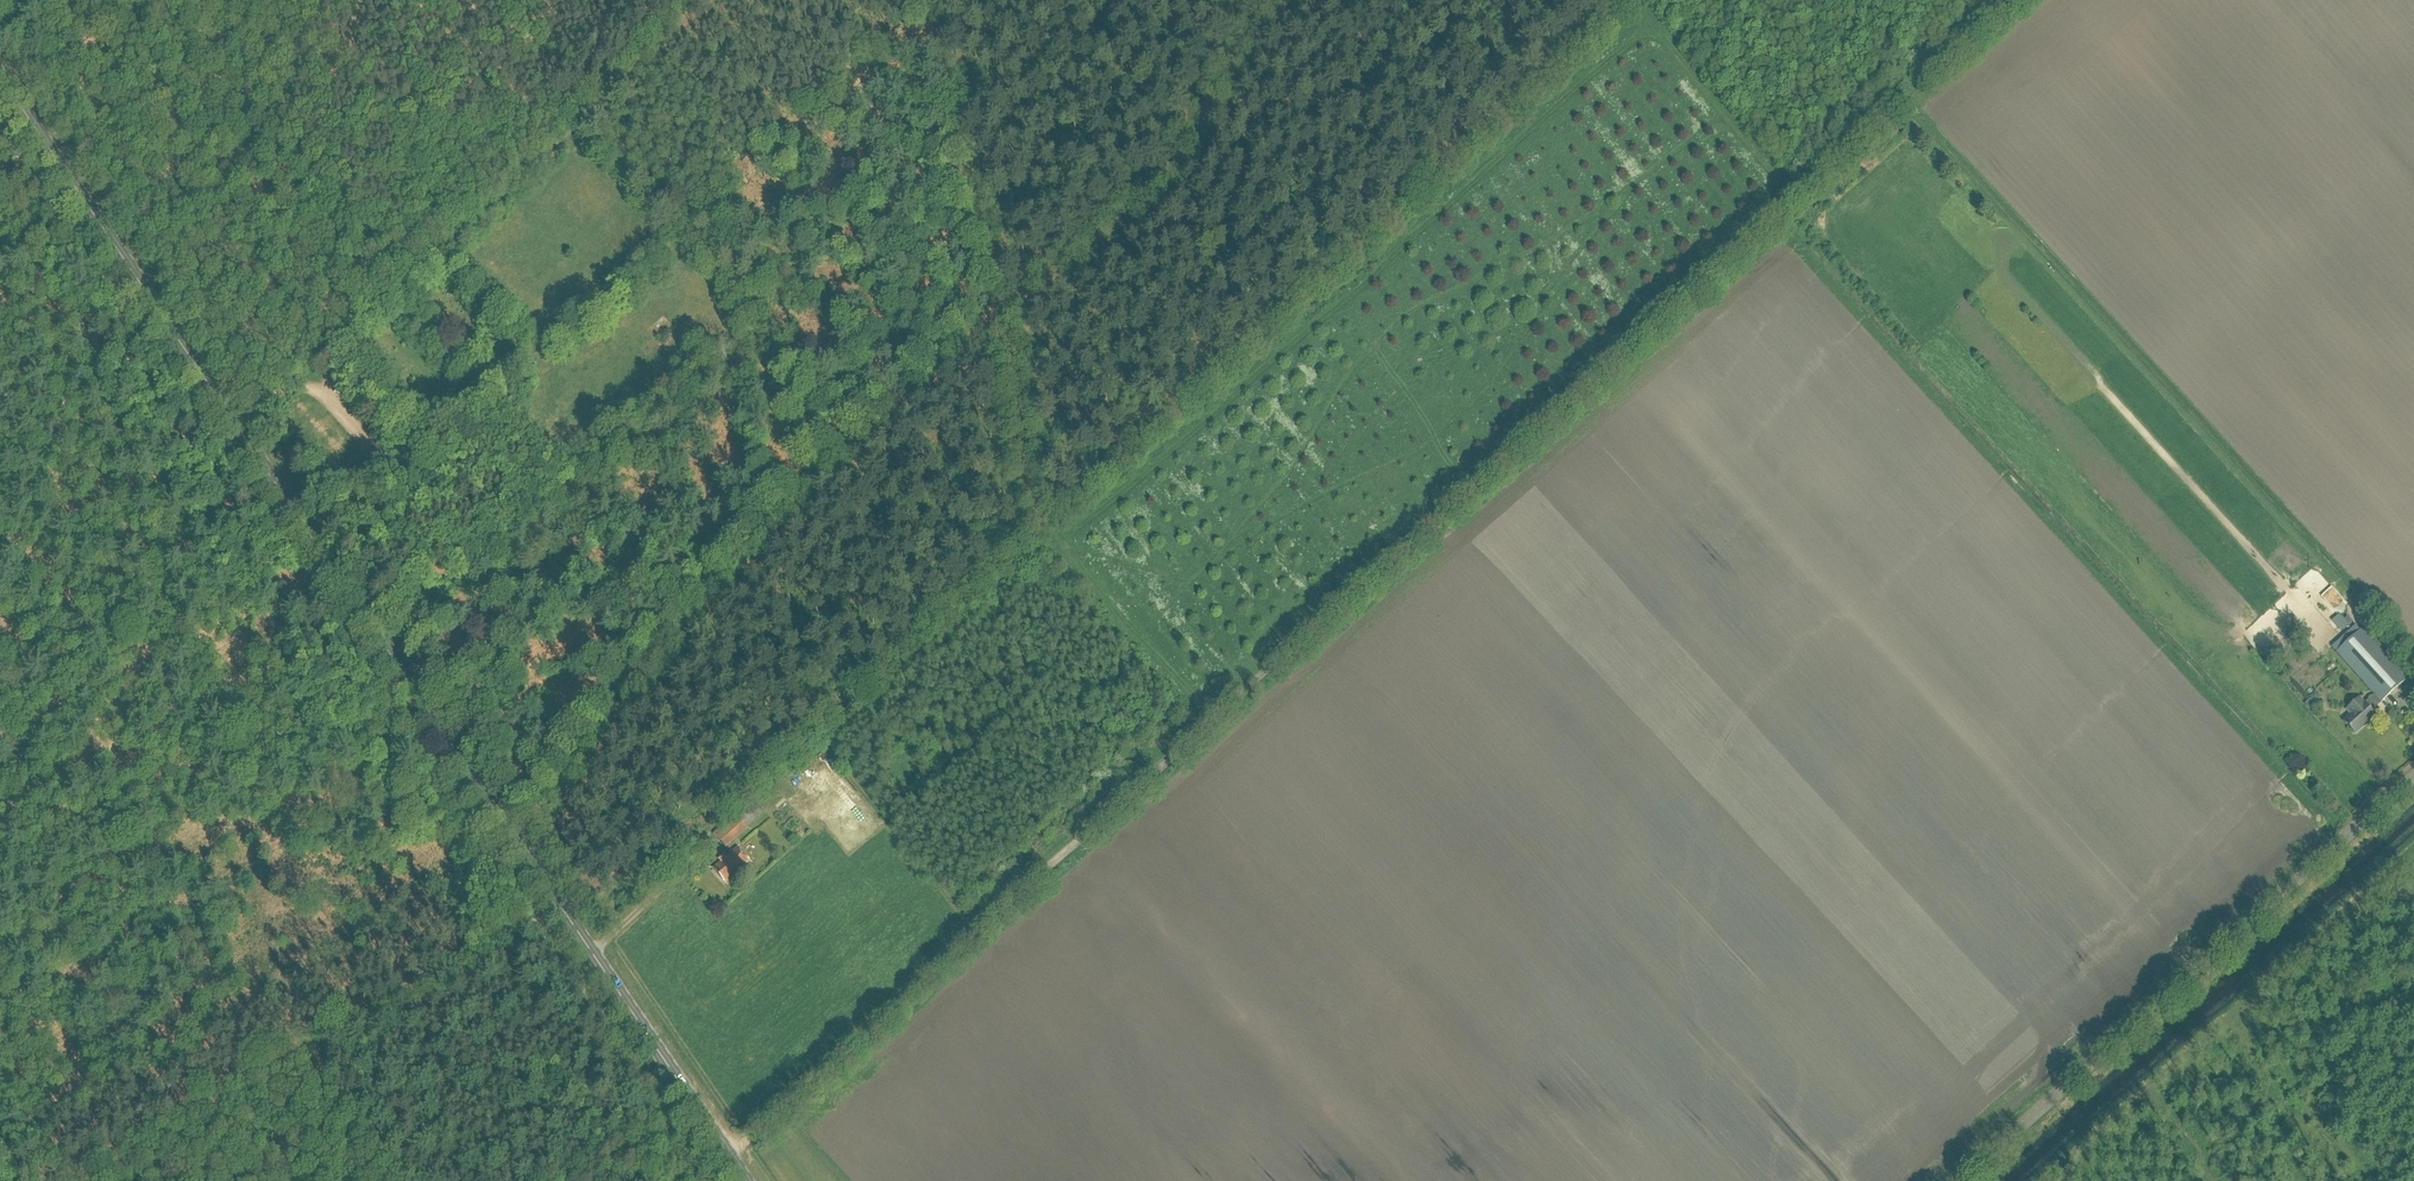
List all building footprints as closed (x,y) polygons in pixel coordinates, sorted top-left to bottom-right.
[(2380,701),(2404,680),(2355,626),(2352,628),(2344,636),(2331,647),(2375,695),(2365,704),(2345,721),(2356,734),(2375,717),(2370,711),(2380,701)] [(794,780),(800,795),(825,785),(824,782),(818,784),(813,772),(794,780)] [(747,827),(765,811),(757,802),(739,817),(747,827)] [(747,829),(738,819),(715,838),(725,849),(747,829)] [(823,823),(814,830),(819,837),(829,830),(823,823)] [(748,859),(737,846),(712,867),(714,870),(721,878),(724,881),(748,859)]
